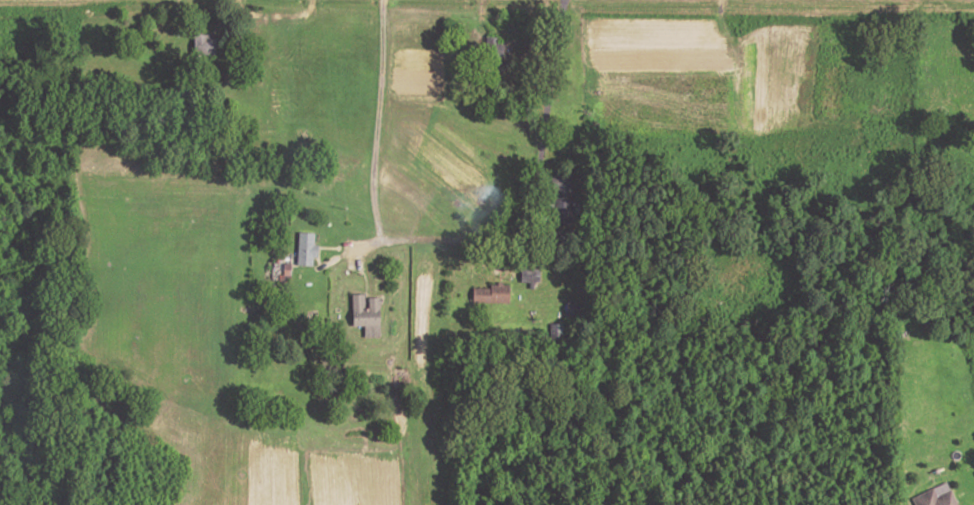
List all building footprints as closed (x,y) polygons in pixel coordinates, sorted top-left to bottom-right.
[(191,55),(191,35),(206,35),(206,40),(213,40),(213,55),(191,55)] [(484,41),(501,44),(497,66),(480,63),(484,41)] [(311,245),(315,245),(315,258),(310,258),(310,265),(295,265),(296,234),(312,234),(311,245)] [(281,264),(281,280),(289,280),(289,264),(281,264)] [(518,269),(536,270),(536,283),(518,283),(518,269)] [(495,286),(495,283),(500,283),(499,286),(506,286),(505,304),(470,303),(470,289),(488,289),(488,286),(495,286)] [(361,311),(366,311),(366,298),(379,298),(379,305),(377,305),(377,337),(362,337),(362,325),(350,325),(350,295),(361,295),(361,311)] [(565,304),(564,313),(577,314),(578,304),(565,304)] [(547,325),(560,324),(561,343),(549,344),(547,325)] [(948,489),(956,504),(912,504),(909,499),(931,488),(935,495),(948,489)]
